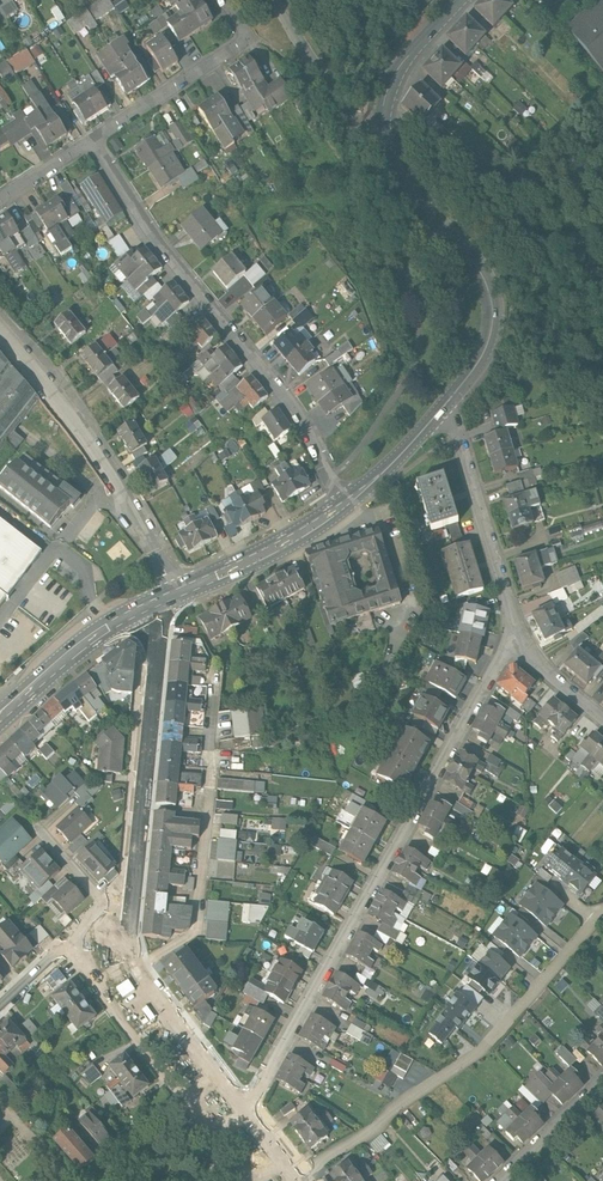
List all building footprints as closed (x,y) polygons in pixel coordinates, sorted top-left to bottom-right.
[(1,6),(4,10),(10,6),(6,0),(0,0),(0,4),(1,6)] [(67,21),(75,34),(114,8),(109,0),(100,0),(67,21)] [(111,3),(119,14),(129,7),(125,0),(115,0),(111,3)] [(199,0),(185,0),(182,2),(188,10),(178,17),(191,36),(213,21),(199,0)] [(475,8),(493,25),(512,6),(507,0),(482,0),(475,8)] [(567,25),(602,68),(602,0),(596,0),(567,25)] [(176,5),(173,8),(178,17),(188,10),(182,2),(176,5)] [(169,14),(164,17),(169,23),(173,20),(169,14)] [(484,34),(466,16),(457,25),(447,36),(465,54),(484,34)] [(191,36),(178,17),(173,20),(169,23),(168,23),(181,42),(191,36)] [(178,62),(163,38),(148,47),(154,57),(162,68),(163,71),(178,62)] [(137,63),(127,48),(129,45),(125,39),(122,40),(112,46),(112,48),(138,88),(148,82),(136,63),(137,63)] [(27,47),(7,59),(16,73),(36,60),(27,47)] [(138,88),(112,48),(101,55),(107,64),(105,65),(113,79),(117,77),(128,94),(138,88)] [(461,65),(442,48),(423,67),(442,85),(461,65)] [(162,68),(154,57),(149,61),(156,72),(162,68)] [(280,81),(267,89),(254,70),(259,66),(253,57),(238,65),(263,104),(269,112),(290,98),(280,81)] [(486,69),(475,60),(470,66),(481,75),(486,69)] [(263,104),(238,65),(225,74),(231,84),(236,82),(254,110),(263,104)] [(98,70),(91,74),(98,86),(106,81),(98,70)] [(99,95),(95,88),(98,86),(91,74),(78,82),(80,85),(98,113),(111,105),(103,92),(99,95)] [(422,82),(402,102),(421,120),(440,100),(422,82)] [(98,113),(80,85),(69,92),(79,108),(76,110),(83,122),(98,113)] [(457,98),(447,90),(443,95),(452,103),(457,98)] [(71,130),(53,102),(49,104),(41,92),(32,99),(40,111),(57,139),(71,130)] [(239,133),(217,99),(208,105),(229,139),(239,133)] [(320,133),(299,100),(294,104),(314,137),(320,133)] [(245,104),(238,109),(245,120),(247,122),(254,118),(245,104)] [(229,139),(208,105),(199,111),(210,129),(210,128),(224,151),(233,145),(229,139)] [(238,109),(231,113),(238,124),(245,120),(238,109)] [(28,119),(22,110),(14,115),(18,120),(26,133),(34,128),(28,119)] [(57,139),(40,111),(28,119),(34,128),(44,147),(57,139)] [(18,120),(4,129),(12,142),(26,133),(18,120)] [(182,123),(171,130),(182,146),(192,140),(182,123)] [(129,128),(133,134),(139,130),(135,124),(129,128)] [(445,139),(436,131),(432,136),(444,147),(448,143),(444,140),(445,139)] [(154,138),(152,140),(150,136),(145,139),(147,142),(136,149),(148,168),(172,153),(174,152),(170,145),(162,150),(154,138)] [(124,148),(117,137),(109,142),(116,153),(124,148)] [(172,153),(148,168),(161,187),(184,173),(172,153)] [(192,169),(177,178),(184,189),(199,180),(192,169)] [(100,172),(82,183),(106,222),(124,211),(100,172)] [(68,180),(61,184),(70,198),(71,197),(77,193),(68,180)] [(59,197),(47,205),(60,224),(65,221),(80,211),(71,197),(70,198),(63,203),(59,197)] [(47,205),(33,215),(40,227),(46,223),(59,243),(57,245),(62,253),(73,246),(65,233),(60,224),(47,205)] [(33,215),(27,207),(21,211),(36,234),(42,230),(40,227),(33,215)] [(202,208),(181,227),(201,252),(224,233),(229,231),(220,220),(216,223),(202,208)] [(6,214),(0,219),(0,225),(9,240),(16,251),(26,244),(6,214)] [(71,229),(65,221),(60,224),(65,233),(71,229)] [(0,225),(0,246),(15,271),(24,265),(15,249),(9,240),(0,225)] [(40,241),(30,226),(21,232),(31,247),(40,241)] [(121,232),(109,240),(120,257),(131,249),(121,232)] [(136,255),(121,268),(129,278),(155,257),(146,247),(136,255)] [(131,250),(116,261),(121,268),(136,255),(131,250)] [(155,257),(129,278),(137,289),(142,285),(149,280),(148,279),(153,275),(163,267),(155,257)] [(231,257),(214,272),(228,288),(247,272),(239,263),(237,264),(231,257)] [(264,258),(260,262),(269,271),(273,267),(264,258)] [(258,263),(247,272),(257,284),(268,275),(258,263)] [(147,291),(146,292),(151,299),(159,292),(174,280),(168,274),(159,281),(147,291)] [(149,280),(142,285),(147,291),(159,281),(153,275),(148,279),(149,280)] [(257,284),(255,285),(259,290),(263,287),(264,288),(273,281),(268,275),(257,284)] [(174,280),(159,292),(163,297),(147,310),(145,308),(137,314),(143,322),(154,313),(159,309),(160,309),(183,291),(174,280)] [(346,283),(341,287),(350,298),(356,294),(346,283)] [(259,290),(240,306),(253,321),(276,302),(264,288),(263,287),(259,290)] [(183,291),(160,309),(159,309),(154,313),(162,323),(166,319),(178,310),(190,300),(183,291)] [(276,302),(253,321),(265,336),(287,315),(276,302)] [(301,306),(289,316),(294,322),(306,312),(301,306)] [(68,310),(54,322),(63,333),(77,321),(68,310)] [(178,310),(166,319),(173,327),(184,317),(178,310)] [(306,312),(294,322),(298,327),(310,317),(306,312)] [(202,314),(187,326),(192,331),(183,338),(187,342),(191,347),(199,340),(203,346),(218,334),(202,314)] [(77,321),(63,333),(70,342),(85,330),(77,321)] [(95,341),(95,342),(81,353),(90,364),(104,352),(108,349),(117,342),(118,341),(110,331),(95,341)] [(292,332),(274,347),(276,351),(277,350),(286,362),(308,344),(302,336),(298,339),(292,332)] [(187,342),(173,354),(176,359),(191,347),(187,342)] [(340,350),(325,360),(326,361),(329,367),(347,355),(355,350),(350,342),(340,349),(340,350)] [(308,344),(286,362),(298,377),(317,362),(326,361),(325,360),(316,350),(315,352),(308,344)] [(217,354),(205,363),(206,365),(213,373),(235,355),(227,345),(217,354)] [(212,348),(193,363),(198,371),(206,365),(205,363),(217,354),(212,348)] [(104,352),(90,364),(98,374),(112,361),(104,352)] [(5,442),(14,431),(40,399),(0,354),(0,448),(5,442)] [(213,373),(209,376),(217,386),(234,373),(243,364),(235,355),(213,373)] [(347,355),(329,367),(333,370),(335,373),(351,361),(347,355)] [(114,364),(99,375),(103,380),(118,368),(114,364)] [(118,368),(103,380),(107,385),(117,377),(116,376),(121,372),(118,368)] [(333,370),(307,389),(318,405),(345,388),(335,373),(333,370)] [(149,377),(145,373),(140,377),(144,382),(149,377)] [(234,373),(217,386),(221,391),(225,388),(238,378),(234,373)] [(122,375),(108,387),(116,396),(130,385),(122,375)] [(230,395),(222,402),(228,412),(230,410),(238,404),(260,385),(252,376),(243,384),(230,395)] [(238,378),(225,388),(230,395),(243,384),(238,378)] [(345,388),(318,405),(327,418),(344,407),(359,394),(352,384),(345,388)] [(139,395),(130,385),(116,396),(124,407),(139,395)] [(260,385),(238,404),(241,409),(249,402),(253,408),(269,395),(260,385)] [(359,394),(344,407),(350,417),(365,402),(359,394)] [(238,404),(230,410),(234,415),(241,409),(238,404)] [(512,406),(492,412),(497,429),(517,423),(512,406)] [(266,408),(252,419),(257,426),(265,421),(264,419),(271,415),(266,408)] [(271,415),(264,419),(265,421),(277,439),(292,430),(279,410),(271,415)] [(134,420),(118,430),(124,440),(140,431),(134,420)] [(23,438),(14,431),(5,442),(14,450),(23,438)] [(140,431),(124,440),(131,452),(147,442),(140,431)] [(507,431),(485,438),(490,457),(511,450),(509,442),(511,442),(507,431)] [(142,447),(132,454),(135,458),(142,454),(145,452),(142,447)] [(511,450),(490,457),(496,474),(518,467),(515,458),(514,459),(511,450)] [(142,454),(135,458),(138,464),(145,459),(142,454)] [(156,456),(140,466),(146,476),(163,467),(156,456)] [(24,457),(0,483),(0,487),(51,528),(71,506),(74,508),(80,500),(79,498),(80,495),(76,493),(74,495),(24,457)] [(300,467),(291,472),(286,464),(281,467),(297,495),(305,490),(304,490),(311,486),(308,480),(311,478),(306,469),(303,471),(300,467)] [(163,467),(146,476),(153,488),(169,478),(163,467)] [(297,495),(281,467),(276,470),(281,478),(273,484),(283,502),(290,498),(290,499),(297,495)] [(533,468),(519,472),(522,481),(535,477),(533,468)] [(444,475),(417,483),(431,529),(445,525),(457,521),(458,521),(444,475)] [(397,479),(390,485),(394,490),(401,485),(397,479)] [(520,481),(506,486),(509,494),(523,489),(520,481)] [(259,492),(247,499),(242,490),(237,493),(251,521),(260,516),(259,516),(266,512),(262,506),(265,504),(259,492)] [(536,491),(503,501),(508,516),(541,506),(536,491)] [(251,521),(237,493),(232,496),(237,504),(227,509),(229,512),(225,515),(229,524),(234,522),(237,527),(243,524),(244,525),(251,521)] [(219,518),(212,505),(207,507),(211,516),(212,516),(214,521),(219,518)] [(541,506),(508,516),(512,530),(545,519),(541,506)] [(211,516),(199,523),(195,514),(189,517),(203,545),(213,540),(212,539),(219,536),(217,532),(219,531),(214,521),(212,516),(211,516)] [(203,545),(189,517),(184,520),(189,528),(179,533),(180,535),(176,537),(180,546),(185,544),(189,551),(196,548),(196,549),(203,545)] [(0,520),(0,592),(7,598),(42,552),(0,520)] [(457,521),(445,525),(448,537),(461,533),(457,521)] [(580,524),(568,528),(571,537),(583,533),(580,524)] [(401,603),(379,531),(365,535),(370,551),(382,590),(387,607),(401,603)] [(461,533),(448,537),(452,549),(464,545),(461,533)] [(365,535),(306,552),(322,605),(323,609),(325,609),(330,625),(387,607),(382,590),(356,598),(344,558),(370,551),(365,535)] [(452,549),(443,552),(457,597),(483,589),(469,544),(464,545),(452,549)] [(546,551),(535,554),(540,568),(551,565),(546,551)] [(535,554),(515,561),(519,575),(540,568),(535,554)] [(575,566),(557,573),(563,588),(581,581),(575,566)] [(293,568),(283,574),(281,573),(277,575),(276,577),(275,578),(286,598),(304,589),(293,568)] [(540,568),(519,575),(524,589),(544,582),(540,568)] [(286,598),(275,578),(274,578),(272,578),(268,580),(267,582),(257,587),(267,608),(286,598)] [(243,603),(233,608),(229,602),(225,604),(224,603),(219,605),(231,628),(251,618),(243,603)] [(215,609),(200,617),(211,639),(231,628),(219,605),(214,608),(215,609)] [(552,605),(533,615),(540,628),(559,619),(552,605)] [(590,615),(596,621),(602,615),(602,607),(602,605),(590,615)] [(487,613),(467,609),(461,633),(482,637),(487,613)] [(559,619),(540,628),(547,641),(572,628),(569,621),(562,625),(559,619)] [(588,638),(583,631),(571,641),(576,648),(588,638)] [(482,637),(461,633),(456,657),(476,662),(482,637)] [(191,645),(173,643),(171,661),(171,663),(189,665),(190,660),(191,645)] [(127,645),(90,673),(97,682),(109,673),(118,684),(117,693),(131,694),(136,650),(127,645)] [(579,649),(565,666),(576,675),(590,658),(579,649)] [(576,675),(588,685),(594,677),(597,679),(602,672),(602,670),(602,669),(600,666),(602,663),(602,654),(596,663),(590,658),(576,675)] [(189,665),(171,663),(169,684),(187,685),(189,670),(189,665)] [(465,679),(439,664),(430,681),(429,682),(438,687),(443,690),(455,697),(465,679)] [(511,668),(498,684),(511,695),(516,689),(519,686),(512,681),(519,672),(514,668),(511,668)] [(534,684),(519,672),(512,681),(519,686),(516,689),(522,693),(524,695),(534,684)] [(87,676),(74,686),(96,716),(105,709),(97,699),(93,703),(88,695),(96,689),(87,676)] [(438,687),(429,682),(430,681),(426,679),(422,687),(434,694),(438,687)] [(187,685),(169,684),(167,704),(185,705),(186,700),(187,685)] [(96,716),(74,686),(61,695),(55,702),(64,711),(65,713),(73,707),(76,712),(80,709),(88,721),(96,716)] [(434,694),(422,687),(418,694),(421,695),(431,700),(434,694)] [(522,693),(516,689),(511,695),(516,700),(522,693)] [(522,693),(516,700),(522,705),(528,698),(524,695),(522,693)] [(431,700),(421,695),(410,714),(413,715),(425,722),(438,729),(449,711),(431,700)] [(553,700),(535,722),(541,727),(544,723),(547,725),(549,722),(555,714),(562,719),(568,711),(553,700)] [(55,702),(42,713),(51,723),(64,711),(55,702)] [(185,705),(167,704),(165,724),(183,726),(185,711),(185,706),(185,705)] [(262,707),(232,711),(236,738),(266,734),(262,707)] [(492,711),(485,707),(479,718),(495,727),(498,723),(504,712),(495,707),(492,711)] [(521,715),(510,708),(505,714),(516,721),(521,715)] [(568,711),(562,719),(555,714),(549,722),(555,727),(552,730),(555,732),(551,736),(557,741),(576,718),(568,711)] [(42,713),(21,732),(32,744),(40,737),(39,734),(51,723),(42,713)] [(425,722),(413,715),(409,721),(421,728),(425,722)] [(495,727),(479,718),(472,729),(480,734),(477,738),(486,743),(493,732),(495,727)] [(510,730),(498,723),(495,727),(493,732),(511,742),(513,738),(507,735),(510,730)] [(183,726),(165,724),(163,744),(182,746),(182,740),(183,726)] [(398,738),(383,765),(384,766),(378,776),(404,790),(410,779),(407,778),(422,752),(424,754),(430,743),(405,728),(399,739),(398,738)] [(122,740),(112,729),(97,743),(101,748),(100,759),(104,759),(103,771),(112,772),(120,773),(122,740)] [(32,744),(21,732),(10,743),(21,755),(25,759),(36,748),(32,744)] [(590,740),(586,737),(580,745),(590,754),(594,757),(602,745),(602,740),(595,734),(590,740)] [(10,743),(0,752),(0,769),(0,770),(7,777),(15,770),(10,765),(21,755),(10,743)] [(182,746),(163,744),(161,763),(180,765),(181,750),(182,746)] [(594,757),(597,760),(602,764),(602,745),(594,757)] [(571,749),(565,756),(569,760),(575,753),(571,749)] [(466,755),(460,752),(452,766),(469,775),(473,768),(482,772),(484,769),(486,766),(484,765),(474,759),(476,755),(469,751),(466,755)] [(501,760),(490,753),(486,761),(487,761),(497,767),(498,766),(501,760)] [(590,754),(581,764),(589,770),(597,760),(594,757),(590,754)] [(497,767),(487,761),(484,765),(486,766),(489,768),(487,770),(498,776),(502,769),(498,766),(497,767)] [(180,765),(161,763),(158,784),(178,785),(194,787),(197,787),(201,788),(202,775),(179,773),(180,765)] [(469,775),(452,766),(444,780),(461,789),(465,783),(469,775)] [(112,772),(103,771),(103,773),(97,772),(96,779),(99,781),(111,782),(112,772)] [(60,776),(44,791),(59,808),(69,798),(66,796),(72,791),(75,793),(83,785),(83,784),(73,773),(65,780),(60,776)] [(217,789),(264,793),(265,783),(218,779),(217,789)] [(83,785),(75,793),(80,798),(86,793),(91,788),(85,782),(83,784),(83,785)] [(473,787),(465,783),(461,789),(470,794),(473,787)] [(487,785),(483,783),(479,790),(483,792),(487,785)] [(178,785),(158,784),(156,804),(176,806),(177,791),(178,785)] [(80,798),(76,802),(82,808),(92,799),(86,793),(80,798)] [(366,801),(353,794),(349,801),(361,808),(366,801)] [(473,802),(462,795),(458,801),(470,808),(473,802)] [(473,811),(457,801),(452,809),(468,818),(473,811)] [(439,807),(431,802),(425,814),(441,823),(444,818),(450,807),(441,802),(439,807)] [(385,821),(362,808),(357,818),(360,819),(353,831),(374,843),(381,831),(380,830),(385,821)] [(90,824),(77,810),(58,828),(71,842),(90,824)] [(175,815),(156,813),(153,833),(193,837),(199,837),(200,824),(175,821),(175,815)] [(237,816),(222,814),(221,824),(236,825),(237,816)] [(441,823),(425,814),(418,826),(426,830),(424,834),(432,839),(439,827),(441,823)] [(456,825),(444,818),(441,823),(439,827),(451,834),(456,825)] [(12,821),(0,833),(0,853),(7,861),(8,861),(15,855),(30,840),(12,821)] [(236,831),(221,829),(220,839),(235,841),(236,831)] [(374,843),(353,831),(347,842),(344,841),(339,850),(362,863),(367,854),(368,854),(374,843)] [(99,832),(82,848),(87,853),(94,846),(104,837),(99,832)] [(193,837),(153,833),(151,853),(171,855),(172,848),(192,850),(193,837)] [(335,848),(315,837),(311,844),(331,855),(335,848)] [(235,841),(220,839),(218,860),(234,861),(237,841),(235,841)] [(451,848),(436,839),(432,846),(447,855),(451,848)] [(115,868),(94,846),(87,853),(79,860),(99,883),(115,868)] [(578,862),(558,846),(551,856),(553,857),(545,866),(563,881),(578,862)] [(429,861),(406,848),(392,873),(415,886),(420,877),(414,874),(418,866),(424,870),(429,861)] [(59,871),(41,852),(26,867),(20,872),(21,873),(30,882),(31,881),(40,889),(49,881),(59,871)] [(171,855),(151,853),(149,874),(169,875),(170,870),(171,855)] [(20,861),(15,855),(8,861),(7,861),(3,865),(9,871),(20,861)] [(9,871),(7,873),(13,880),(21,873),(20,872),(26,867),(20,861),(9,871)] [(578,862),(563,881),(579,894),(594,875),(578,862)] [(533,879),(544,887),(552,876),(541,868),(533,879)] [(334,871),(329,878),(326,877),(321,886),(343,898),(353,881),(334,871)] [(169,875),(149,874),(147,894),(167,896),(168,885),(184,886),(183,890),(194,891),(195,878),(189,877),(186,877),(169,875)] [(40,889),(37,892),(42,897),(54,886),(49,881),(40,889)] [(60,893),(52,900),(53,900),(67,915),(85,899),(70,883),(60,893)] [(422,892),(408,884),(404,891),(418,899),(422,892)] [(533,915),(549,894),(536,884),(531,890),(526,896),(526,897),(520,904),(533,915)] [(42,897),(41,898),(48,905),(53,900),(52,900),(60,893),(54,886),(42,897)] [(343,898),(321,886),(316,895),(319,896),(315,904),(334,915),(343,898)] [(269,903),(271,893),(260,890),(257,901),(269,903)] [(406,903),(382,890),(376,902),(393,912),(396,908),(402,911),(406,903)] [(418,899),(404,891),(401,897),(415,905),(418,899)] [(167,896),(147,894),(145,914),(165,916),(165,911),(167,896)] [(563,905),(549,894),(533,915),(546,925),(551,919),(552,919),(557,913),(556,912),(563,905)] [(206,921),(207,921),(227,922),(228,922),(230,902),(208,901),(206,921)] [(393,912),(376,902),(368,915),(382,923),(392,928),(393,927),(397,919),(391,916),(393,912)] [(240,921),(263,921),(263,903),(240,903),(240,921)] [(165,916),(145,914),(143,935),(163,937),(164,938),(169,939),(171,938),(171,930),(186,931),(190,928),(191,919),(184,918),(181,918),(165,916)] [(507,946),(523,926),(510,915),(505,921),(499,928),(500,928),(494,935),(507,946)] [(227,922),(207,921),(206,939),(225,941),(227,922)] [(324,933),(303,921),(297,932),(290,928),(285,937),(301,946),(312,952),(313,952),(324,933)] [(9,923),(0,931),(0,933),(0,934),(0,954),(14,970),(28,957),(26,956),(33,950),(9,923)] [(392,928),(382,923),(377,931),(395,940),(400,931),(393,927),(392,928)] [(40,926),(30,935),(39,945),(49,936),(40,926)] [(523,926),(507,946),(520,957),(525,950),(525,951),(531,944),(530,944),(536,936),(523,926)] [(382,945),(359,932),(346,955),(369,968),(372,962),(366,958),(372,949),(378,952),(382,945)] [(406,949),(395,943),(392,948),(403,955),(406,949)] [(312,952),(301,946),(298,952),(309,958),(312,952)] [(479,964),(500,980),(510,967),(490,951),(479,964)] [(173,952),(160,960),(165,967),(177,958),(173,952)] [(177,958),(165,967),(180,987),(201,971),(195,962),(192,964),(184,953),(177,958)] [(302,971),(282,960),(281,963),(276,960),(269,972),(294,986),(302,971)] [(479,964),(469,977),(489,993),(500,980),(479,964)] [(58,969),(45,979),(54,990),(66,980),(58,969)] [(201,971),(180,987),(196,1007),(196,1008),(205,1001),(214,994),(206,983),(209,981),(201,971)] [(294,986),(269,972),(261,986),(266,989),(264,992),(268,994),(284,1003),(294,986)] [(360,985),(337,972),(331,982),(327,989),(322,998),(346,1011),(350,1002),(345,999),(349,991),(355,994),(360,985)] [(261,986),(252,980),(244,993),(260,1002),(262,1004),(268,994),(264,992),(266,989),(261,986)] [(370,980),(363,991),(377,999),(384,988),(370,980)] [(458,995),(475,1008),(484,998),(467,984),(458,995)] [(72,985),(54,998),(66,1015),(84,1001),(77,993),(77,991),(76,989),(74,987),(73,986),(72,985)] [(447,1009),(464,1022),(475,1008),(458,995),(457,993),(445,1007),(447,1009)] [(260,1002),(247,995),(243,1002),(249,1006),(250,1005),(256,1009),(260,1002)] [(84,1001),(66,1015),(78,1031),(96,1017),(94,1015),(94,1014),(93,1012),(92,1011),(91,1010),(90,1010),(84,1001)] [(205,1001),(196,1008),(196,1007),(193,1009),(204,1023),(210,1012),(211,1010),(205,1001)] [(600,1004),(594,1011),(602,1020),(602,1007),(600,1004)] [(256,1009),(250,1005),(249,1006),(238,1027),(244,1030),(262,1041),(274,1019),(256,1009)] [(458,1030),(464,1022),(447,1009),(435,1024),(436,1025),(429,1034),(442,1044),(455,1027),(458,1030)] [(217,1015),(210,1012),(204,1023),(210,1027),(217,1015)] [(336,1027),(313,1015),(306,1026),(323,1035),(326,1031),(332,1034),(336,1027)] [(366,1024),(355,1018),(351,1024),(362,1030),(365,1026),(366,1024)] [(430,1022),(423,1033),(428,1036),(434,1025),(430,1022)] [(0,1032),(0,1042),(10,1053),(16,1047),(22,1054),(29,1047),(31,1046),(30,1046),(9,1023),(0,1032)] [(362,1030),(351,1024),(346,1032),(360,1040),(365,1031),(362,1030)] [(323,1035),(306,1026),(300,1038),(323,1051),(327,1043),(320,1040),(323,1035)] [(262,1041),(244,1030),(239,1039),(230,1033),(225,1042),(234,1047),(233,1049),(241,1053),(239,1058),(249,1064),(262,1041)] [(365,1031),(360,1040),(364,1042),(369,1033),(367,1033),(365,1031)] [(596,1043),(592,1040),(590,1042),(587,1039),(581,1044),(602,1065),(602,1064),(602,1051),(602,1050),(602,1040),(601,1038),(596,1043)] [(46,1053),(35,1041),(30,1046),(31,1046),(29,1047),(40,1059),(46,1053)] [(2,1073),(11,1065),(4,1058),(10,1053),(0,1042),(0,1071),(2,1073)] [(571,1054),(563,1046),(556,1052),(570,1066),(576,1059),(571,1054)] [(584,1058),(576,1049),(571,1054),(576,1059),(579,1063),(584,1058)] [(413,1058),(401,1052),(391,1070),(398,1073),(403,1076),(413,1058)] [(314,1068),(290,1055),(276,1080),(300,1093),(305,1085),(299,1081),(304,1073),(309,1076),(314,1068)] [(125,1056),(110,1067),(119,1079),(122,1083),(137,1071),(131,1063),(131,1064),(125,1056)] [(346,1067),(332,1059),(329,1065),(343,1073),(346,1067)] [(92,1064),(81,1073),(90,1084),(101,1075),(92,1064)] [(338,1073),(327,1067),(324,1072),(335,1078),(338,1073)] [(562,1078),(559,1081),(572,1095),(581,1085),(575,1079),(579,1076),(572,1068),(562,1078)] [(392,1085),(398,1073),(391,1070),(390,1069),(384,1081),(392,1085)] [(562,1078),(554,1070),(552,1072),(551,1073),(559,1081),(562,1078)] [(122,1083),(110,1091),(119,1103),(122,1107),(130,1101),(124,1093),(127,1090),(133,1098),(148,1087),(142,1079),(143,1079),(137,1071),(122,1083)] [(551,1073),(549,1071),(546,1074),(555,1084),(559,1081),(551,1073)] [(572,1095),(559,1081),(555,1084),(553,1086),(547,1081),(548,1080),(540,1072),(531,1082),(536,1088),(547,1098),(552,1093),(562,1104),(572,1095)] [(6,1076),(0,1081),(0,1083),(11,1095),(18,1090),(6,1076)] [(114,1079),(106,1086),(110,1091),(122,1083),(119,1079),(118,1080),(114,1079)] [(547,1098),(536,1088),(531,1093),(542,1104),(547,1098)] [(110,1091),(104,1096),(113,1107),(119,1103),(110,1091)] [(541,1104),(529,1092),(525,1097),(537,1108),(541,1104)] [(289,1104),(280,1110),(284,1117),(293,1110),(289,1104)] [(593,1114),(602,1123),(602,1122),(602,1104),(593,1114)] [(106,1123),(92,1107),(87,1111),(89,1114),(101,1128),(106,1123)] [(512,1107),(506,1113),(512,1119),(518,1113),(512,1107)] [(522,1117),(519,1120),(533,1133),(542,1124),(536,1118),(539,1115),(532,1107),(522,1117)] [(307,1110),(291,1123),(296,1130),(295,1131),(300,1137),(317,1124),(307,1110)] [(326,1111),(319,1116),(322,1120),(329,1115),(326,1111)] [(518,1113),(512,1119),(516,1123),(519,1120),(522,1117),(518,1113)] [(101,1128),(89,1114),(80,1122),(104,1149),(113,1141),(101,1128)] [(329,1115),(322,1120),(326,1124),(332,1119),(329,1115)] [(83,1137),(69,1120),(63,1126),(68,1131),(69,1131),(78,1141),(83,1137)] [(516,1123),(506,1132),(513,1140),(517,1136),(523,1143),(533,1133),(519,1120),(516,1123)] [(317,1124),(300,1137),(305,1143),(306,1142),(311,1149),(327,1137),(317,1124)] [(491,1134),(483,1126),(479,1130),(487,1138),(491,1134)] [(78,1141),(69,1131),(68,1131),(57,1142),(80,1169),(93,1158),(78,1141)] [(474,1147),(472,1149),(470,1147),(465,1152),(470,1158),(478,1151),(474,1147)] [(482,1155),(478,1158),(492,1173),(503,1163),(488,1148),(482,1155)] [(478,1151),(470,1158),(474,1162),(478,1158),(482,1155),(478,1151)] [(553,1166),(558,1166),(561,1162),(555,1156),(549,1162),(553,1166)] [(468,1168),(480,1180),(484,1180),(492,1173),(478,1158),(474,1162),(468,1168)] [(449,1159),(445,1163),(453,1171),(457,1167),(449,1159)] [(331,1176),(335,1180),(352,1180),(357,1177),(347,1163),(331,1176)] [(365,1164),(359,1169),(362,1173),(369,1168),(365,1164)] [(94,1167),(82,1177),(85,1180),(98,1180),(102,1177),(94,1167)] [(369,1168),(362,1173),(365,1178),(372,1173),(369,1168)] [(537,1172),(527,1180),(545,1180),(537,1172)]
